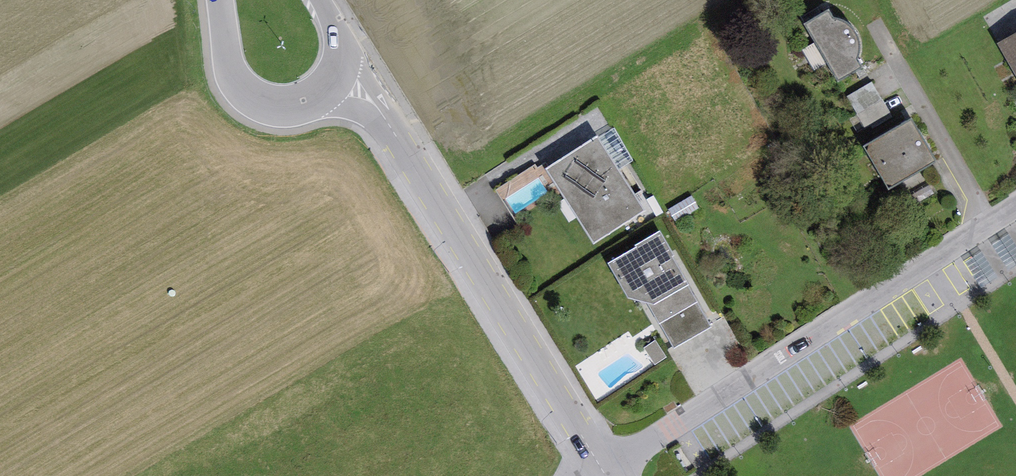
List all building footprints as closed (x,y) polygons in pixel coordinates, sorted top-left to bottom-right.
[(829,12),(804,26),(839,85),(863,70),(858,62),(859,59),(861,54),(862,52),(862,49),(861,48),(861,43),(860,40),(858,35),(857,31),(853,26),(851,24),(848,22),(843,20),(838,18),(833,18),(829,12)] [(999,45),(1015,76),(1015,35),(999,45)] [(871,83),(848,97),(845,99),(867,134),(894,118),(871,83)] [(914,121),(864,151),(888,191),(938,161),(914,121)] [(599,139),(548,171),(594,245),(646,214),(599,139)] [(637,249),(608,266),(627,299),(648,305),(673,349),(712,327),(672,258),(674,256),(659,233),(636,247),(637,249)]
